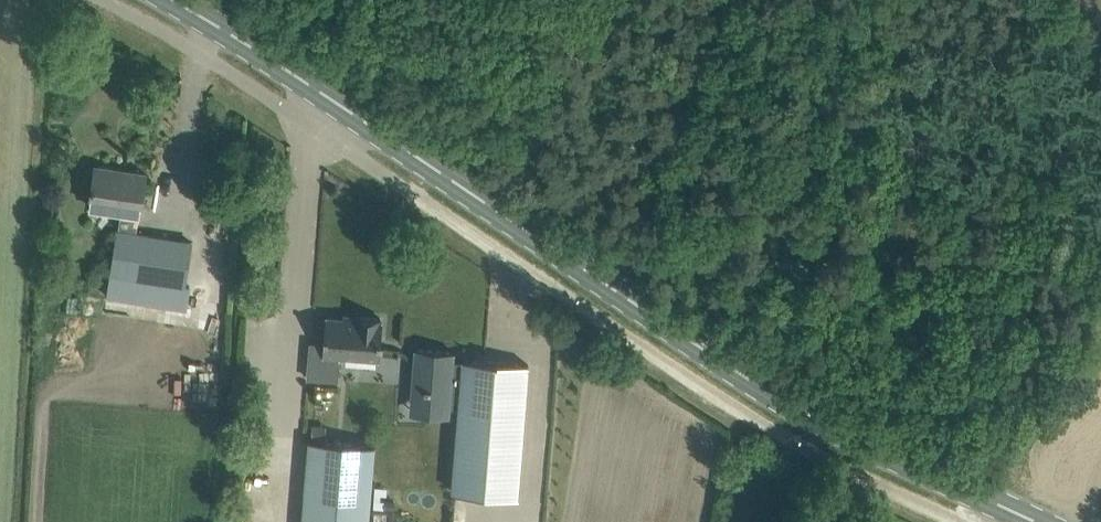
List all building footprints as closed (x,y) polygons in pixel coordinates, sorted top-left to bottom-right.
[(192,241),(183,240),(136,233),(139,213),(141,213),(146,173),(95,166),(90,206),(120,211),(117,230),(108,289),(184,300),(192,241)] [(338,380),(339,363),(337,360),(337,354),(380,357),(383,322),(380,322),(380,317),(357,315),(357,320),(326,317),(324,344),(311,343),(308,378),(338,380)] [(519,495),(529,363),(463,358),(462,363),(453,362),(454,351),(416,348),(415,360),(413,385),(431,386),(429,405),(459,407),(453,490),(519,495)] [(313,425),(313,440),(325,440),(325,426),(313,425)] [(302,521),(369,521),(375,445),(309,440),(302,521)]
